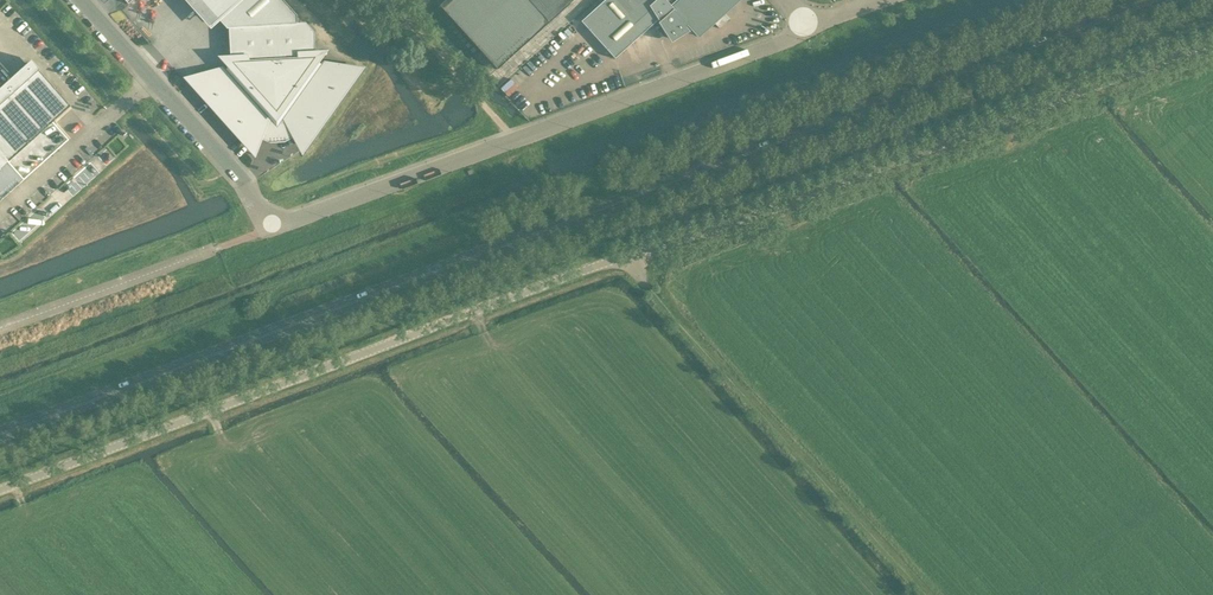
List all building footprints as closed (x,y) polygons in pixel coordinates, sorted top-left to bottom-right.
[(210,29),(243,0),(184,0),(210,29)] [(439,5),(497,69),(573,0),(445,0),(439,5)] [(581,22),(615,59),(658,21),(669,39),(686,28),(686,27),(687,26),(696,36),(736,0),(606,0),(581,22)] [(350,73),(353,67),(323,62),(321,64),(314,59),(315,57),(314,33),(309,27),(297,28),(297,24),(228,27),(230,62),(232,64),(226,70),(223,67),(194,75),(195,76),(196,79),(199,85),(202,90),(206,95),(210,101),(211,103),(215,108),(219,113),(224,118),(228,123),(233,127),(235,129),(240,133),(242,136),(247,139),(253,143),(258,147),(259,147),(263,137),(268,138),(270,139),(273,140),(275,140),(277,140),(280,140),(282,139),(284,138),(291,135),(297,145),(301,141),(306,136),(311,132),(315,127),(320,122),(324,117),(328,112),(331,107),(335,101),(338,96),(342,90),(345,84),(348,79),(350,73)] [(23,180),(68,140),(52,122),(70,106),(60,95),(61,95),(55,89),(37,70),(20,86),(0,64),(0,201),(23,180)]
